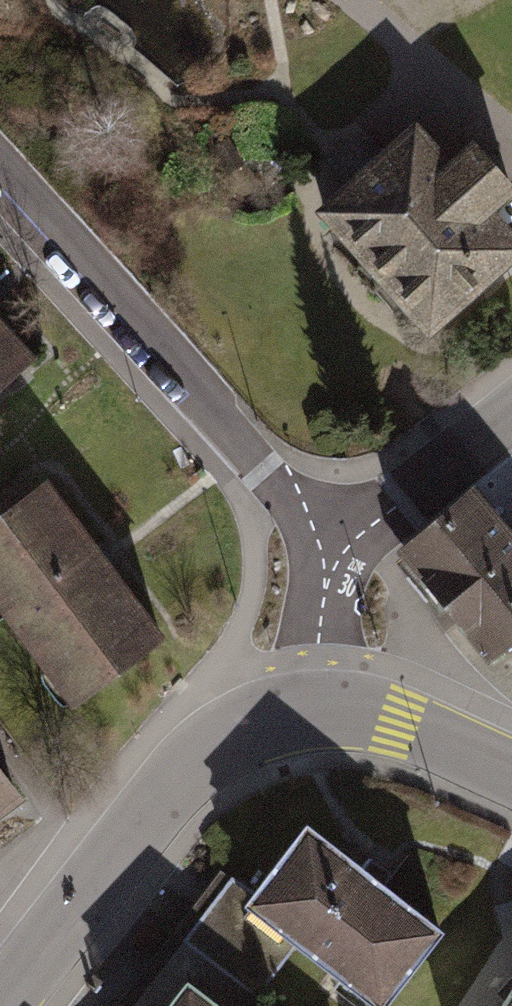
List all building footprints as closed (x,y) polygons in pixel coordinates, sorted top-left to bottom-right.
[(420,115),(318,214),(433,332),(511,255),(511,215),(499,202),(511,190),(511,165),(475,126),(453,148),(420,115)] [(0,322),(0,390),(37,361),(0,322)] [(0,508),(0,618),(69,707),(172,634),(45,474),(0,508)] [(396,544),(488,664),(511,645),(511,533),(509,530),(472,483),(396,544)] [(0,769),(0,810),(19,796),(0,769)] [(305,820),(251,893),(246,900),(296,943),(377,1005),(383,1005),(446,930),(305,820)] [(246,900),(251,893),(221,871),(117,1005),(165,1005),(186,979),(220,1005),(249,1005),(296,943),(246,900)] [(165,1005),(220,1005),(186,979),(165,1005)] [(500,1005),(511,1005),(511,985),(500,1005)]
